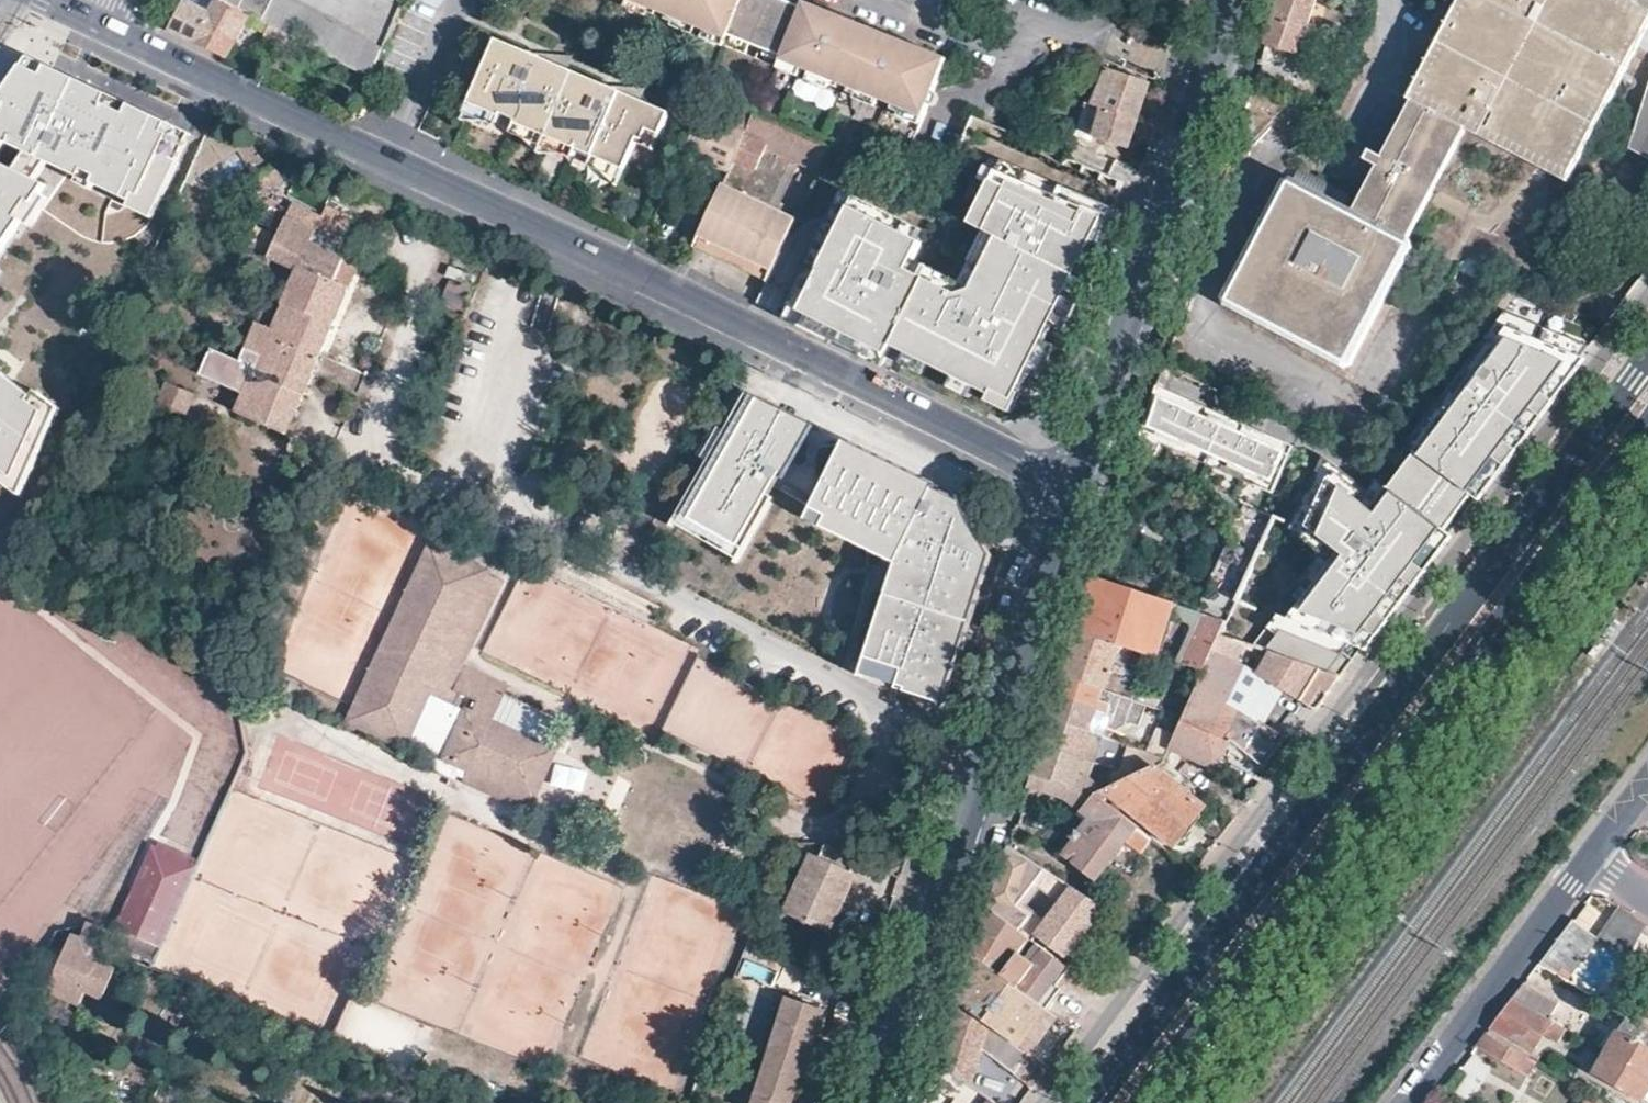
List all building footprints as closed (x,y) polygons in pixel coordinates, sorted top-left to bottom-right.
[(169,30),(195,42),(226,57),(249,14),(240,9),(223,0),(177,0),(182,3),(169,30)] [(240,9),(245,0),(223,0),(240,9)] [(367,79),(378,51),(287,0),(245,0),(240,9),(249,14),(367,79)] [(653,11),(625,0),(621,8),(642,17),(645,13),(651,16),(653,11)] [(798,70),(807,73),(835,84),(846,89),(876,100),(891,106),(919,117),(943,60),(926,53),(832,15),(801,3),(799,8),(778,0),(624,0),(625,0),(653,11),(663,15),(693,27),(701,30),(723,39),(720,45),(741,54),(745,45),(756,48),(752,59),(774,67),(777,62),(798,70)] [(1266,43),(1297,52),(1314,0),(1279,0),(1266,43)] [(1357,209),(1417,238),(1475,131),(1573,190),(1647,53),(1647,17),(1620,0),(1464,0),(1465,0),(1408,94),(1411,96),(1416,99),(1357,209)] [(693,27),(663,15),(661,20),(668,23),(666,26),(689,36),(693,27)] [(723,39),(701,30),(697,38),(719,48),(720,45),(723,39)] [(593,158),(594,156),(625,169),(638,138),(644,140),(645,135),(648,129),(660,134),(670,113),(498,40),(471,103),(502,116),(503,114),(518,120),(517,123),(578,149),(577,152),(593,158)] [(0,101),(0,138),(10,142),(30,152),(50,161),(158,212),(195,133),(32,56),(0,101)] [(1147,79),(1100,61),(1083,104),(1093,108),(1095,103),(1102,106),(1094,134),(1127,144),(1147,79)] [(777,62),(774,67),(774,70),(794,78),(798,70),(777,62)] [(835,84),(807,73),(804,81),(824,89),(825,85),(833,88),(835,84)] [(876,100),(846,89),(844,92),(850,95),(849,99),(873,108),(876,100)] [(1352,207),(1357,209),(1416,99),(1411,96),(1352,207)] [(502,116),(471,103),(464,120),(492,122),(499,124),(502,116)] [(919,117),(891,106),(889,110),(896,113),(894,117),(916,125),(919,117)] [(578,149),(517,123),(514,131),(520,134),(541,154),(569,155),(575,157),(577,152),(578,149)] [(656,145),(660,134),(648,129),(645,135),(644,140),(656,145)] [(766,145),(744,135),(733,160),(756,170),(766,145)] [(10,142),(0,138),(0,157),(10,142)] [(30,152),(19,169),(38,178),(50,161),(30,152)] [(617,186),(625,169),(594,156),(593,158),(593,159),(590,164),(597,166),(617,186)] [(980,203),(999,163),(986,156),(966,197),(980,203)] [(49,183),(38,178),(19,169),(0,160),(0,255),(49,183)] [(808,315),(802,326),(881,366),(891,346),(907,354),(929,366),(956,379),(977,390),(993,398),(995,394),(1013,404),(1018,394),(1028,376),(1046,344),(1054,328),(1072,295),(1080,280),(1092,284),(1116,211),(1001,160),(999,163),(980,203),(969,225),(986,234),(960,285),(912,260),(921,241),(916,239),(902,231),(907,220),(856,194),(845,218),(832,212),(789,305),(808,315)] [(284,177),(275,163),(252,176),(260,190),(284,177)] [(1357,209),(1352,207),(1292,175),(1282,180),(1221,298),(1223,305),(1344,370),(1356,367),(1417,255),(1417,238),(1357,209)] [(796,220),(722,185),(701,236),(773,270),(796,220)] [(843,188),(832,212),(845,218),(856,194),(843,188)] [(240,412),(287,435),(364,255),(345,246),(361,210),(334,199),(326,219),(293,205),(270,257),(301,271),(281,318),(266,312),(244,362),(259,368),(240,412)] [(902,231),(916,239),(922,228),(907,220),(902,231)] [(1082,301),(1072,295),(1054,328),(1065,334),(1082,301)] [(789,305),(784,317),(802,326),(808,315),(789,305)] [(1536,413),(1586,347),(1503,308),(1404,441),(1416,449),(1388,487),(1377,479),(1368,491),(1319,456),(1287,528),(1320,556),(1245,653),(1317,670),(1339,675),(1384,616),(1374,608),(1399,576),(1409,583),(1448,531),(1445,529),(1458,511),(1471,494),(1474,496),(1511,446),(1502,439),(1526,406),(1536,413)] [(1056,349),(1046,344),(1028,376),(1039,382),(1056,349)] [(901,364),(924,376),(929,366),(907,354),(901,364)] [(45,412),(30,401),(34,396),(0,372),(0,467),(17,479),(45,412)] [(951,390),(972,401),(977,390),(956,379),(951,390)] [(1135,457),(1150,463),(1157,446),(1271,495),(1292,445),(1260,432),(1256,441),(1184,410),(1188,400),(1154,386),(1143,423),(1138,437),(1140,438),(1135,457)] [(21,495),(60,408),(37,391),(34,396),(30,401),(45,412),(17,479),(0,467),(0,480),(21,495)] [(807,420),(748,391),(674,522),(738,559),(776,493),(773,491),(789,462),(794,464),(816,424),(807,420)] [(1013,404),(995,394),(993,398),(989,405),(1011,416),(1022,396),(1018,394),(1013,404)] [(1256,441),(1260,432),(1188,400),(1184,410),(1256,441)] [(1524,429),(1536,413),(1526,406),(1502,439),(1511,446),(1524,429)] [(809,517),(898,562),(863,672),(900,686),(903,676),(949,693),(990,566),(948,500),(932,493),(935,487),(845,443),(809,517)] [(1223,617),(1269,513),(1241,501),(1194,608),(1223,617)] [(496,577),(431,548),(350,719),(419,751),(421,747),(477,772),(478,772),(481,764),(537,789),(554,754),(535,745),(497,728),(500,720),(515,727),(522,730),(554,743),(563,724),(470,683),(469,668),(460,662),(496,577)] [(1194,608),(1094,575),(1084,605),(1077,628),(1140,649),(1153,653),(1159,636),(1180,642),(1174,660),(1200,668),(1210,646),(1223,617),(1194,608)] [(1374,608),(1384,616),(1399,597),(1409,583),(1399,576),(1374,608)] [(1140,649),(1077,628),(1070,647),(1061,674),(1102,687),(1113,691),(1134,697),(1137,690),(1132,688),(1134,681),(1129,679),(1140,649)] [(1278,697),(1293,703),(1317,670),(1245,653),(1210,646),(1200,668),(1233,681),(1238,669),(1252,674),(1248,686),(1278,697)] [(1233,681),(1200,668),(1180,713),(1178,717),(1178,718),(1223,745),(1260,768),(1284,736),(1257,726),(1221,711),(1233,681)] [(1058,685),(1055,693),(1092,706),(1090,710),(1104,716),(1109,700),(1098,696),(1102,687),(1061,674),(1058,685)] [(1233,681),(1221,711),(1257,726),(1278,697),(1248,686),(1233,681)] [(1053,701),(1048,718),(1101,735),(1104,736),(1113,709),(1123,712),(1125,708),(1129,709),(1134,697),(1113,691),(1109,700),(1104,716),(1090,710),(1092,706),(1055,693),(1053,701)] [(1044,730),(1040,742),(1093,759),(1101,735),(1048,718),(1044,730)] [(1178,718),(1166,745),(1208,771),(1223,745),(1178,718)] [(477,772),(477,773),(542,803),(566,750),(554,743),(522,730),(515,727),(500,720),(497,728),(535,745),(554,754),(537,789),(481,764),(478,772),(477,772)] [(1093,759),(1040,742),(1031,771),(1074,785),(1075,781),(1085,785),(1093,759)] [(1161,755),(1123,743),(1116,767),(1131,772),(1136,770),(1148,764),(1160,759),(1161,755)] [(1136,770),(1131,772),(1094,790),(1122,812),(1146,834),(1150,829),(1172,846),(1201,807),(1179,789),(1148,764),(1136,770)] [(1087,814),(1059,849),(1091,876),(1123,839),(1134,848),(1146,834),(1122,812),(1094,790),(1078,806),(1087,814)] [(993,886),(986,906),(1017,929),(1027,914),(1020,909),(1015,905),(1044,867),(1007,841),(1001,859),(993,886)] [(163,951),(199,871),(197,868),(198,863),(163,846),(160,852),(156,851),(119,932),(163,951)] [(859,862),(827,847),(820,864),(813,861),(789,916),(832,935),(857,880),(852,878),(859,862)] [(1044,867),(1015,905),(1020,909),(1037,886),(1059,902),(1071,886),(1044,867)] [(1101,906),(1071,886),(1034,934),(1063,956),(1101,906)] [(977,936),(972,950),(1008,978),(1036,944),(1022,933),(1017,929),(986,906),(984,915),(977,936)] [(1597,938),(1629,962),(1647,926),(1647,924),(1622,907),(1597,938)] [(1559,935),(1538,963),(1567,979),(1597,938),(1571,919),(1559,935)] [(98,964),(105,949),(112,934),(90,926),(84,940),(75,937),(66,957),(55,953),(49,968),(59,973),(51,992),(80,1004),(87,990),(102,997),(112,975),(113,972),(98,964)] [(1036,944),(1008,978),(1045,1006),(1060,986),(1053,980),(1064,966),(1036,944)] [(787,975),(793,960),(763,948),(757,963),(787,975)] [(144,990),(153,972),(105,949),(98,964),(113,972),(112,975),(144,990)] [(1017,1043),(1030,1025),(1044,1007),(1045,1006),(1008,978),(972,950),(966,970),(956,999),(980,1017),(1000,1032),(1016,1044),(1017,1043)] [(1558,1001),(1524,981),(1513,997),(1550,1018),(1558,1001)] [(1647,1027),(1647,1001),(1612,983),(1604,1001),(1647,1027)] [(1560,1040),(1566,1028),(1550,1018),(1513,997),(1498,1016),(1491,1025),(1533,1049),(1543,1030),(1560,1040)] [(789,998),(763,1076),(801,1088),(812,1056),(830,1062),(837,1040),(818,1034),(826,1011),(789,998)] [(980,1017),(956,999),(947,1026),(937,1059),(967,1082),(979,1050),(1028,1088),(1038,1076),(1045,1067),(1031,1056),(1026,1051),(1016,1044),(1000,1032),(980,1017)] [(1054,1015),(1044,1007),(1030,1025),(1017,1043),(1028,1050),(1054,1015)] [(844,1034),(848,1022),(837,1018),(832,1031),(844,1034)] [(1624,1019),(1607,1050),(1647,1074),(1647,1032),(1624,1019)] [(1527,1075),(1537,1060),(1487,1031),(1477,1045),(1527,1075)] [(1647,1088),(1647,1074),(1607,1050),(1595,1073),(1641,1099),(1647,1088)] [(967,1082),(937,1059),(928,1088),(923,1102),(995,1102),(967,1082)] [(763,1076),(754,1102),(819,1102),(822,1095),(801,1088),(763,1076)]
